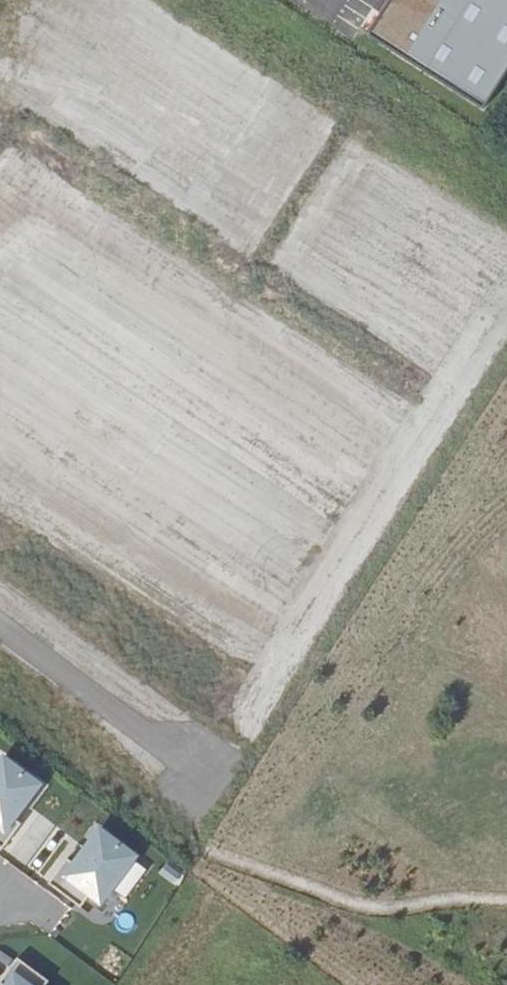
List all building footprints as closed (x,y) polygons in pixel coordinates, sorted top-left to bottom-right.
[(373,27),(487,100),(506,68),(506,0),(390,0),(373,27)] [(38,785),(3,758),(0,762),(0,847),(2,849),(20,824),(13,819),(38,785)] [(122,875),(135,857),(100,831),(74,865),(67,859),(49,884),(81,908),(90,896),(101,904),(110,891),(122,875)] [(135,884),(122,875),(110,891),(122,901),(135,884)] [(47,982),(16,958),(0,980),(0,984),(45,984),(47,982)]
